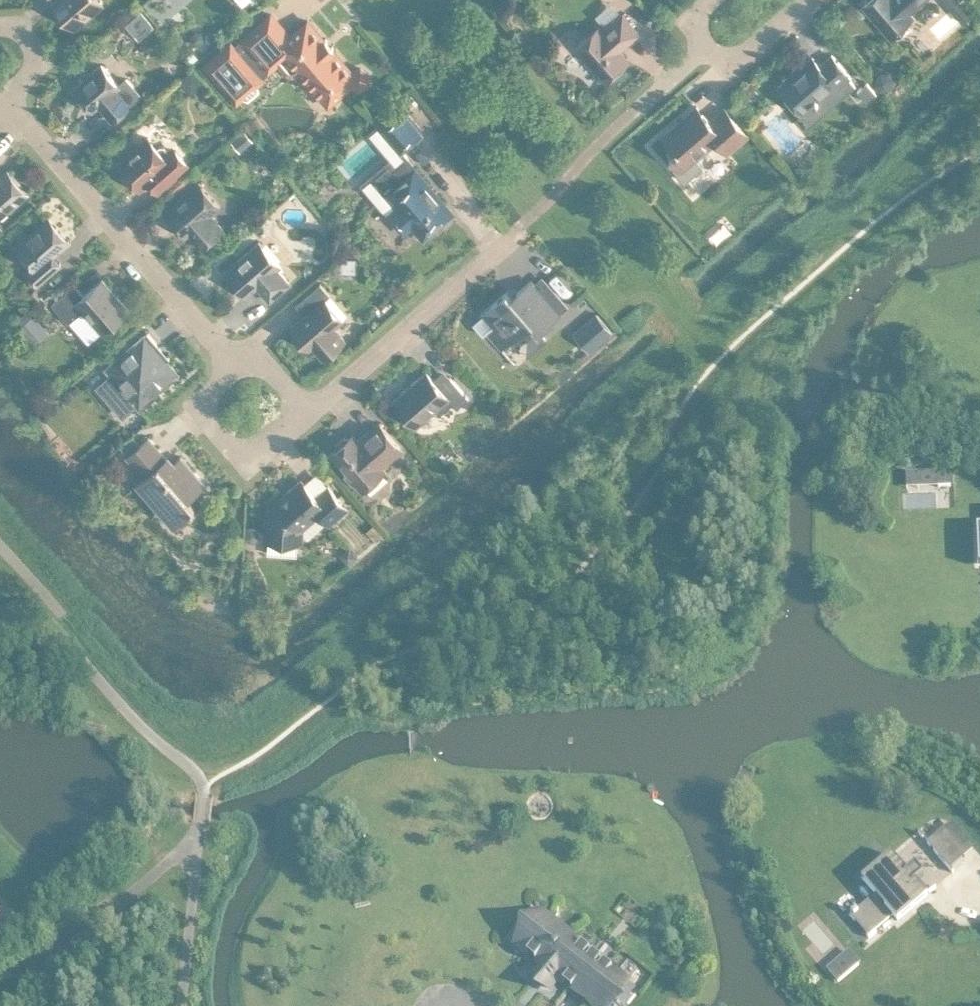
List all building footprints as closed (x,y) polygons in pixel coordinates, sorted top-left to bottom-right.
[(83,40),(112,16),(98,0),(49,0),(64,6),(65,4),(67,8),(61,14),(83,40)] [(943,2),(942,0),(907,0),(901,5),(897,0),(874,20),(899,48),(921,28),(918,24),(943,2)] [(945,5),(950,11),(960,2),(958,0),(950,0),(945,5)] [(965,28),(971,35),(979,27),(979,25),(975,19),(965,28)] [(149,23),(134,36),(147,51),(162,37),(149,23)] [(377,86),(369,80),(360,83),(341,61),(342,60),(334,50),(333,52),(316,32),(298,47),(280,26),(250,52),(250,53),(242,59),(239,56),(215,77),(245,112),(249,109),(250,109),(257,111),(267,102),(266,95),(266,94),(270,91),(269,90),(287,73),(296,83),(300,85),(305,84),(307,82),(323,100),(326,97),(339,112),(336,115),(337,116),(359,96),(368,101),(376,96),(377,86)] [(585,58),(614,92),(637,72),(627,61),(632,57),(633,58),(648,45),(632,26),(612,43),(608,38),(585,58)] [(203,44),(199,48),(199,53),(203,57),(209,56),(212,52),(212,47),(208,43),(203,44)] [(828,77),(821,69),(811,78),(809,76),(798,86),(800,87),(787,98),(811,126),(844,97),(847,100),(860,89),(841,67),(828,77)] [(112,122),(120,132),(139,116),(125,101),(128,98),(110,77),(83,100),(101,122),(109,115),(114,121),(112,122)] [(885,89),(885,96),(889,101),(896,101),(902,96),(902,89),(897,84),(890,84),(885,89)] [(866,102),(875,113),(885,104),(876,94),(866,102)] [(716,130),(713,132),(703,121),(671,148),(681,159),(676,164),(678,167),(688,180),(715,157),(716,159),(725,152),(735,164),(756,146),(734,120),(719,133),(716,130)] [(389,138),(409,162),(428,146),(408,122),(389,138)] [(261,129),(254,135),(262,145),(270,138),(261,129)] [(253,142),(240,153),(249,163),(261,152),(253,142)] [(184,162),(180,166),(172,158),(168,157),(166,160),(156,149),(126,176),(148,200),(159,191),(163,191),(170,199),(197,177),(184,162)] [(386,195),(407,219),(402,223),(402,228),(404,232),(407,236),(411,238),(415,239),(421,235),(432,248),(459,225),(414,172),(398,185),(396,182),(392,182),(389,184),(386,187),(386,191),(388,194),(386,195)] [(4,233),(36,205),(16,183),(7,191),(1,184),(2,183),(0,181),(0,228),(4,233)] [(192,238),(210,259),(232,241),(219,226),(228,218),(207,194),(173,224),(188,241),(192,238)] [(62,267),(78,253),(57,230),(25,258),(42,278),(35,284),(46,297),(69,276),(62,267)] [(286,281),(289,278),(268,254),(247,272),(250,275),(236,287),(254,308),(266,298),(278,313),(298,295),(286,281)] [(352,269),(352,283),(364,283),(365,269),(352,269)] [(60,316),(77,335),(91,322),(111,345),(137,322),(110,291),(92,307),(83,296),(60,316)] [(568,326),(539,292),(525,305),(528,307),(522,313),(514,304),(494,322),(495,324),(481,335),(492,347),(495,344),(510,361),(523,350),(536,350),(546,342),(547,344),(568,326)] [(352,331),(334,311),(339,307),(329,295),(304,316),(313,327),(299,339),(318,360),(321,358),(332,371),(353,352),(342,339),(352,331)] [(27,341),(42,358),(57,346),(42,328),(27,341)] [(584,347),(598,364),(621,344),(606,328),(584,347)] [(115,380),(121,387),(118,390),(115,395),(114,401),(117,406),(121,409),(133,407),(136,404),(150,421),(170,404),(167,401),(186,385),(167,363),(170,361),(156,344),(115,380)] [(465,420),(477,410),(458,389),(448,398),(435,383),(402,412),(425,439),(444,422),(446,425),(450,425),(461,415),(465,420)] [(392,483),(389,479),(410,461),(387,435),(375,446),(377,448),(369,455),(362,447),(358,450),(353,450),(344,457),(344,462),(340,466),(355,483),(354,487),(361,496),(365,495),(371,501),(392,483)] [(142,449),(130,459),(137,467),(148,457),(142,449)] [(135,468),(153,488),(150,491),(178,523),(189,530),(203,518),(197,511),(213,496),(189,469),(180,476),(157,449),(148,457),(137,467),(135,468)] [(958,464),(944,465),(945,480),(958,479),(958,464)] [(327,525),(338,537),(356,521),(336,498),(324,508),(310,492),(296,503),(298,506),(276,525),(275,551),(307,554),(307,542),(327,525)] [(353,563),(352,571),(357,576),(366,568),(359,559),(353,563)] [(923,859),(913,868),(899,852),(873,874),(884,887),(864,905),(862,903),(859,906),(860,908),(858,909),(877,931),(902,908),(906,913),(932,890),(921,878),(932,869),(923,859)] [(600,949),(601,947),(600,947),(600,946),(599,947),(597,945),(598,944),(597,944),(596,943),(595,945),(589,940),(590,938),(589,937),(588,938),(558,915),(534,945),(535,946),(534,947),(535,948),(536,947),(543,952),(542,953),(543,954),(544,953),(550,958),(541,969),(546,973),(547,971),(553,976),(552,977),(557,981),(565,971),(571,975),(570,977),(571,977),(573,976),(579,981),(578,982),(579,983),(580,982),(598,997),(598,996),(609,1005),(634,976),(622,966),(619,963),(620,962),(619,961),(618,963),(612,958),(613,956),(612,956),(611,955),(611,957),(608,954),(609,953),(608,952),(607,954),(600,949)] [(841,957),(835,962),(846,975),(852,970),(841,957)]
